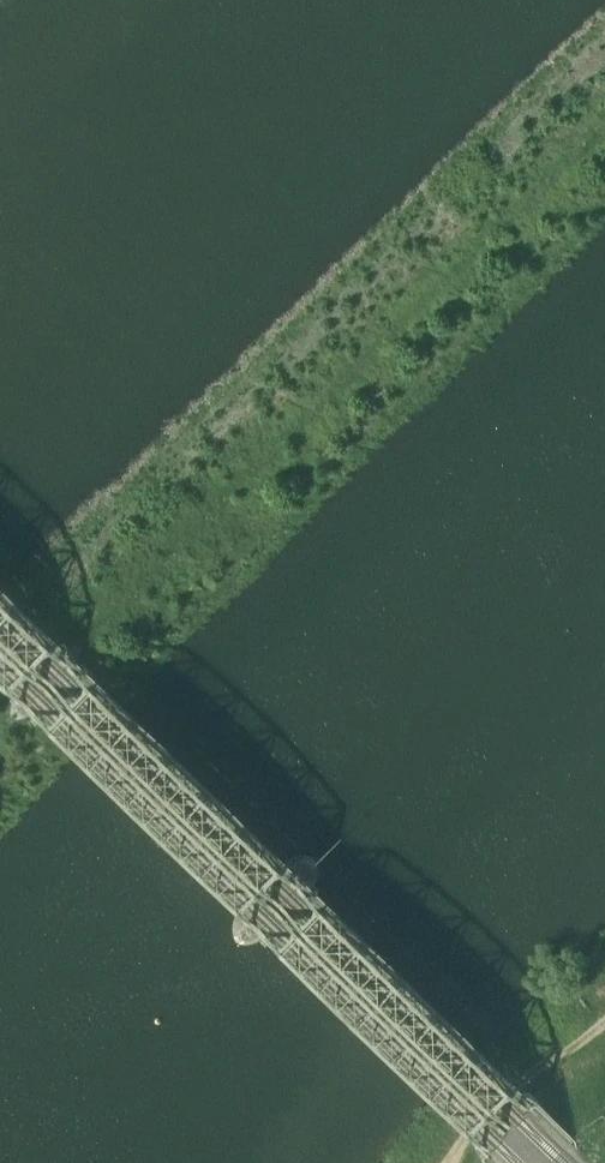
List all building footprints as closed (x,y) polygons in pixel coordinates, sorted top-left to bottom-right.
[(66,650),(64,652),(14,704),(12,706),(11,708),(11,711),(11,713),(11,716),(12,718),(14,720),(16,721),(18,722),(21,722),(24,722),(26,721),(28,720),(30,718),(80,666),(81,664),(82,662),(83,659),(83,657),(82,654),(81,652),(80,650),(78,649),(75,648),(73,647),(70,648),(68,648),(66,650)] [(297,873),(295,875),(245,927),(243,929),(242,931),(242,934),(242,936),(242,938),(243,941),(245,943),(247,944),(250,945),(252,945),(255,945),(257,944),(259,943),(261,941),(311,889),(312,887),(314,885),(314,882),(314,880),(314,877),(312,875),(311,873),(309,872),(306,871),(304,870),(301,871),(299,871),(297,873)]
